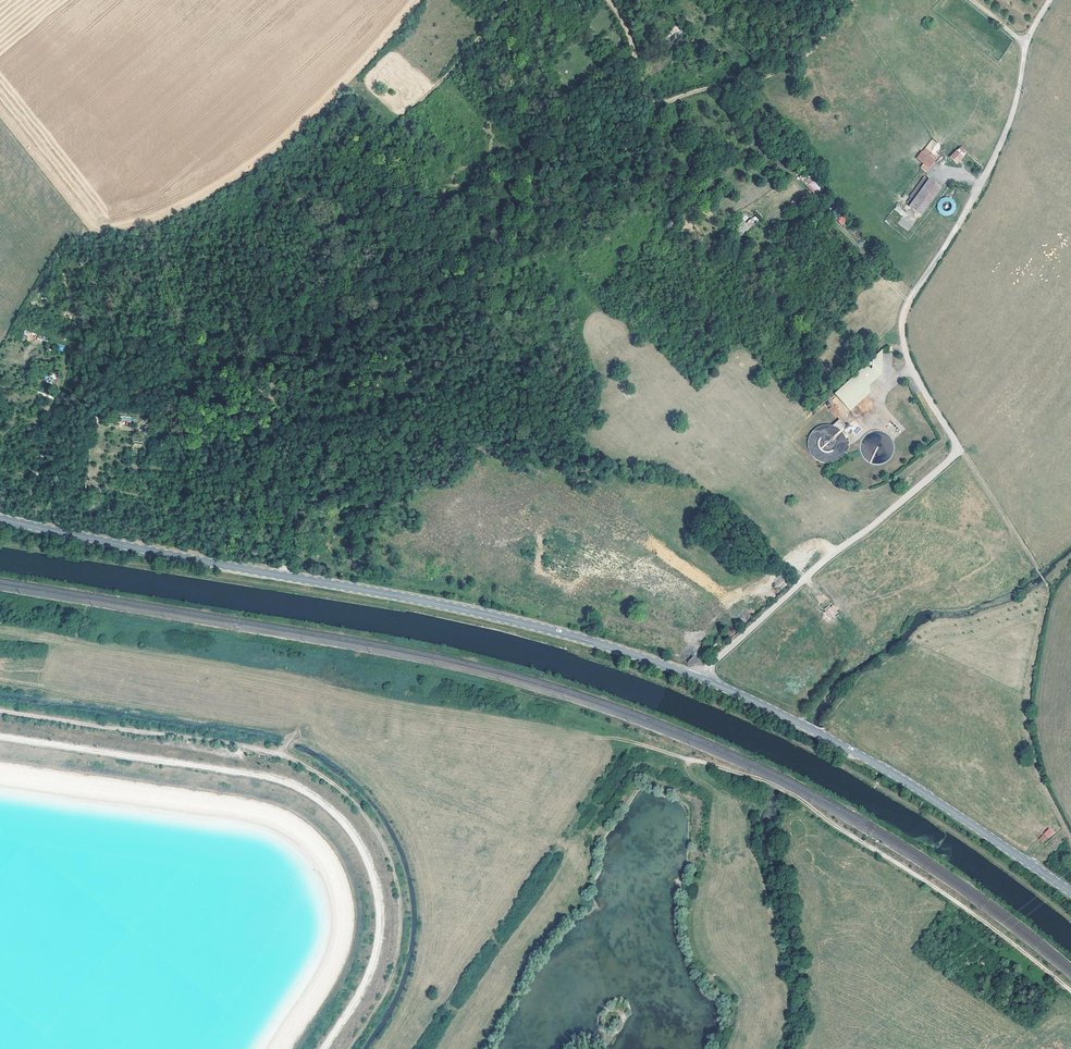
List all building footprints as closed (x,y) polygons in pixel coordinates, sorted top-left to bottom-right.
[(928,158),(931,154),(924,150),(921,154),(928,158)] [(956,164),(963,157),(956,151),(950,158),(956,164)] [(928,158),(921,154),(917,160),(930,169),(937,159),(931,154),(928,158)] [(823,191),(805,171),(799,177),(817,197),(823,191)] [(909,205),(910,205),(912,207),(929,181),(925,178),(912,198),(913,199),(911,202),(909,205)] [(930,181),(929,181),(912,207),(911,208),(923,216),(941,188),(930,181)] [(835,218),(842,225),(846,220),(840,213),(835,218)] [(755,215),(746,223),(749,227),(758,219),(755,215)] [(881,374),(882,352),(867,365),(878,377),(881,374)] [(869,394),(869,385),(878,377),(867,365),(854,377),(865,389),(869,394)] [(848,412),(869,394),(865,389),(854,377),(834,396),(848,412)] [(833,404),(829,409),(836,416),(841,412),(833,404)] [(126,420),(126,424),(131,423),(130,421),(136,420),(135,418),(131,419),(131,416),(122,417),(123,420),(126,420)] [(835,429),(839,432),(844,427),(838,421),(831,427),(835,429)] [(833,607),(825,612),(829,619),(837,613),(833,607)] [(732,628),(727,633),(731,637),(736,632),(732,628)] [(1049,829),(1044,834),(1048,837),(1053,832),(1049,829)] [(1043,834),(1038,839),(1042,843),(1047,838),(1043,834)]
